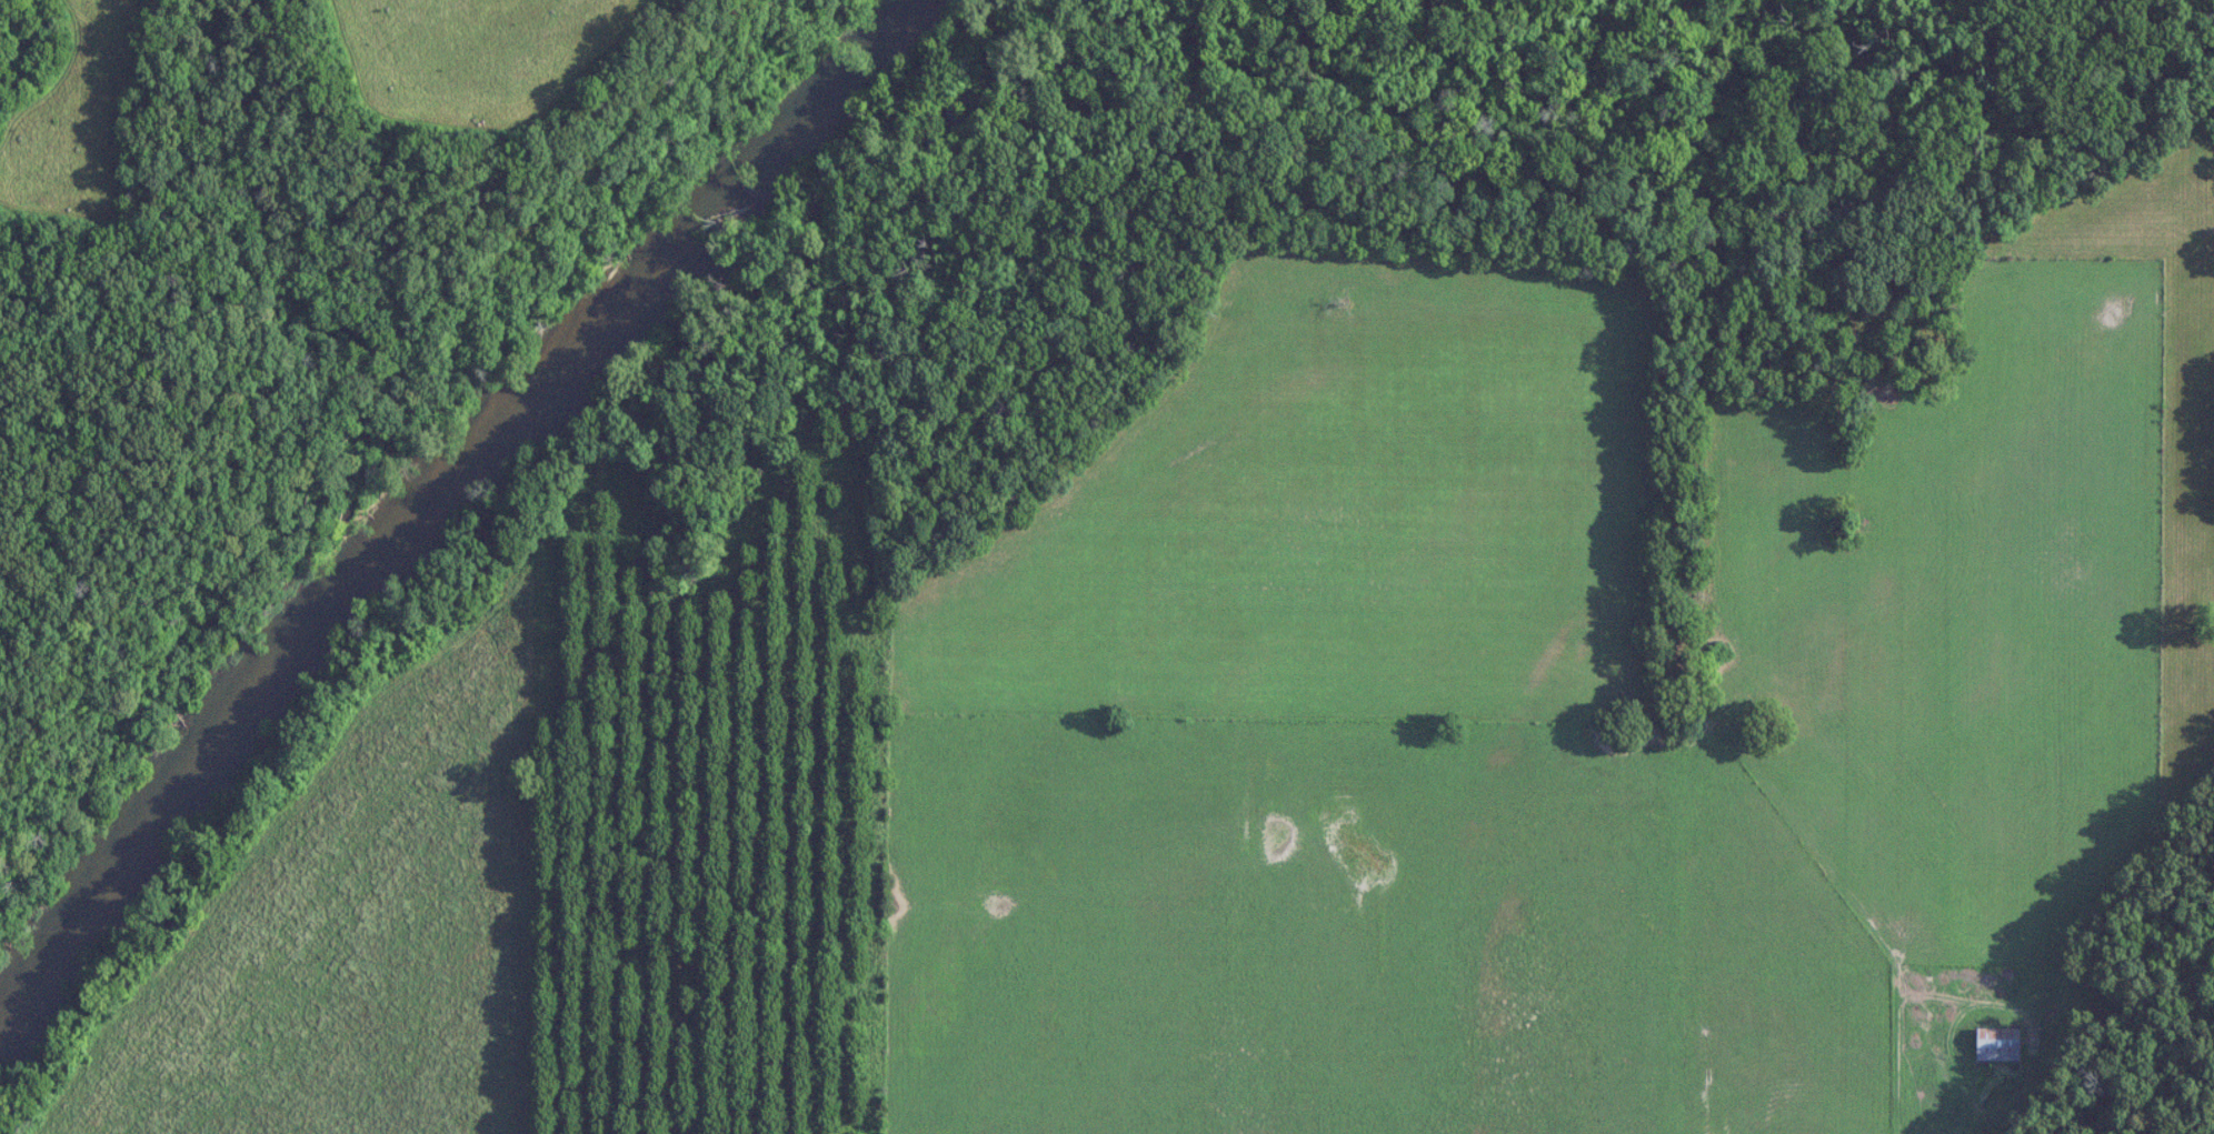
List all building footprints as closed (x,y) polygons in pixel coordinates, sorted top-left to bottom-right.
[(2021,1028),(1977,1028),(1977,1061),(2021,1061),(2021,1028)]
